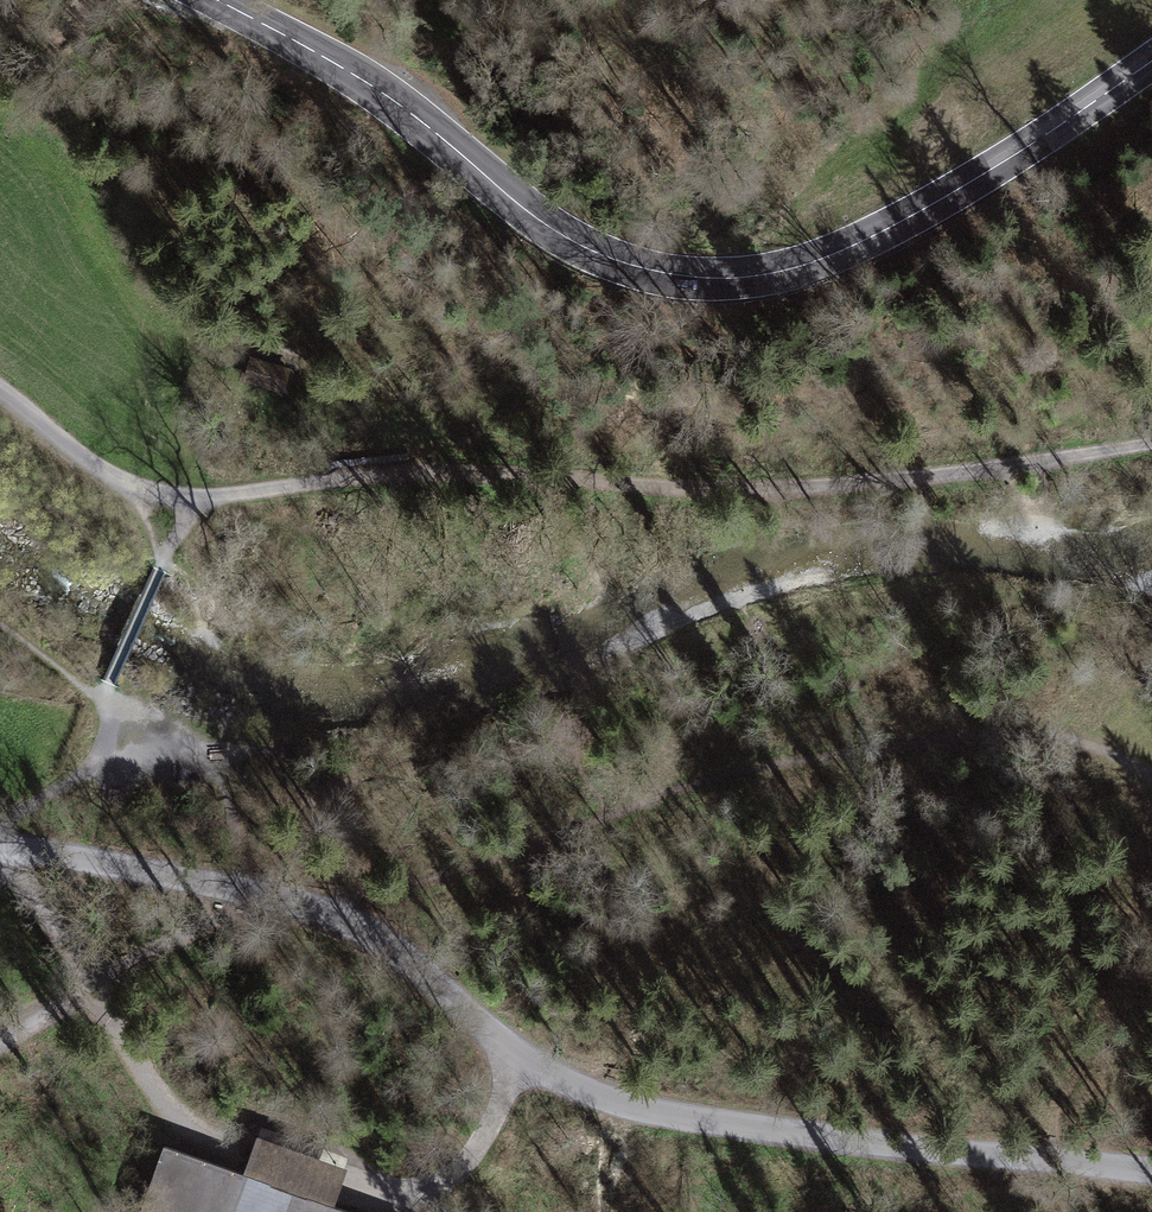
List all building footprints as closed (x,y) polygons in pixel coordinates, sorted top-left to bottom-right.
[(140,1211),(344,1211),(165,1149),(140,1211)]
